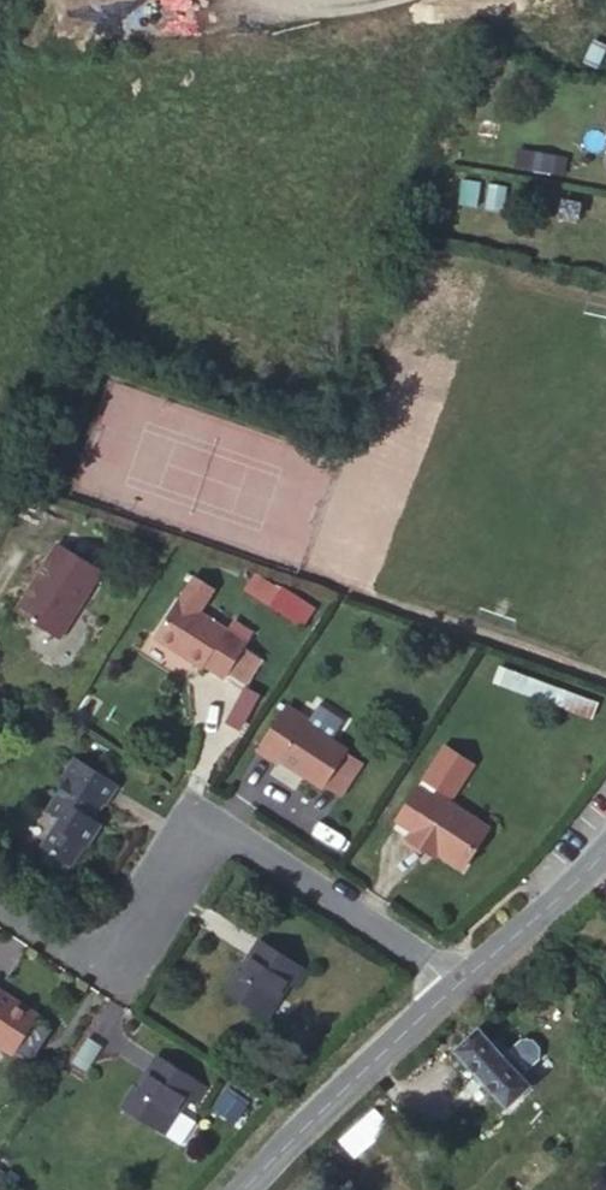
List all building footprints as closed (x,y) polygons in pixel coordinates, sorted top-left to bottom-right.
[(38,31),(162,33),(163,0),(38,0),(38,31)] [(519,145),(515,164),(564,174),(568,155),(519,145)] [(56,554),(14,621),(57,648),(101,582),(56,554)] [(274,603),(281,585),(251,573),(244,591),(274,603)] [(248,661),(228,648),(177,616),(149,658),(197,690),(202,687),(221,699),(248,661)] [(228,648),(248,661),(256,649),(236,637),(228,648)] [(499,664),(492,681),(591,717),(598,699),(499,664)] [(252,770),(273,784),(276,778),(317,805),(319,803),(342,768),(343,766),(301,739),(304,734),(284,722),(252,770)] [(466,783),(439,765),(417,797),(434,809),(445,815),(466,783)] [(342,768),(319,803),(335,814),(358,779),(342,768)] [(49,841),(31,867),(61,887),(75,865),(83,868),(98,847),(85,838),(94,825),(99,827),(111,809),(66,779),(52,798),(59,803),(37,834),(49,841)] [(417,797),(413,804),(429,816),(433,810),(434,809),(417,797)] [(408,846),(429,816),(413,804),(412,804),(392,835),(408,846)] [(408,846),(401,856),(419,868),(423,860),(457,881),(482,844),(433,810),(429,816),(408,846)] [(288,982),(297,987),(310,968),(267,939),(246,970),(240,966),(224,989),(265,1017),(288,982)] [(5,1068),(31,1030),(0,1009),(0,1064),(5,1068)] [(519,1097),(475,1051),(462,1038),(434,1066),(454,1090),(444,1101),(454,1114),(468,1103),(488,1125),(519,1097)] [(485,1042),(475,1051),(519,1097),(529,1088),(517,1072),(528,1061),(528,1053),(520,1042),(503,1044),(495,1052),(485,1042)] [(129,1103),(113,1125),(154,1155),(180,1121),(195,1130),(209,1113),(156,1077),(135,1106),(129,1103)] [(222,1091),(214,1110),(238,1120),(246,1101),(222,1091)]
